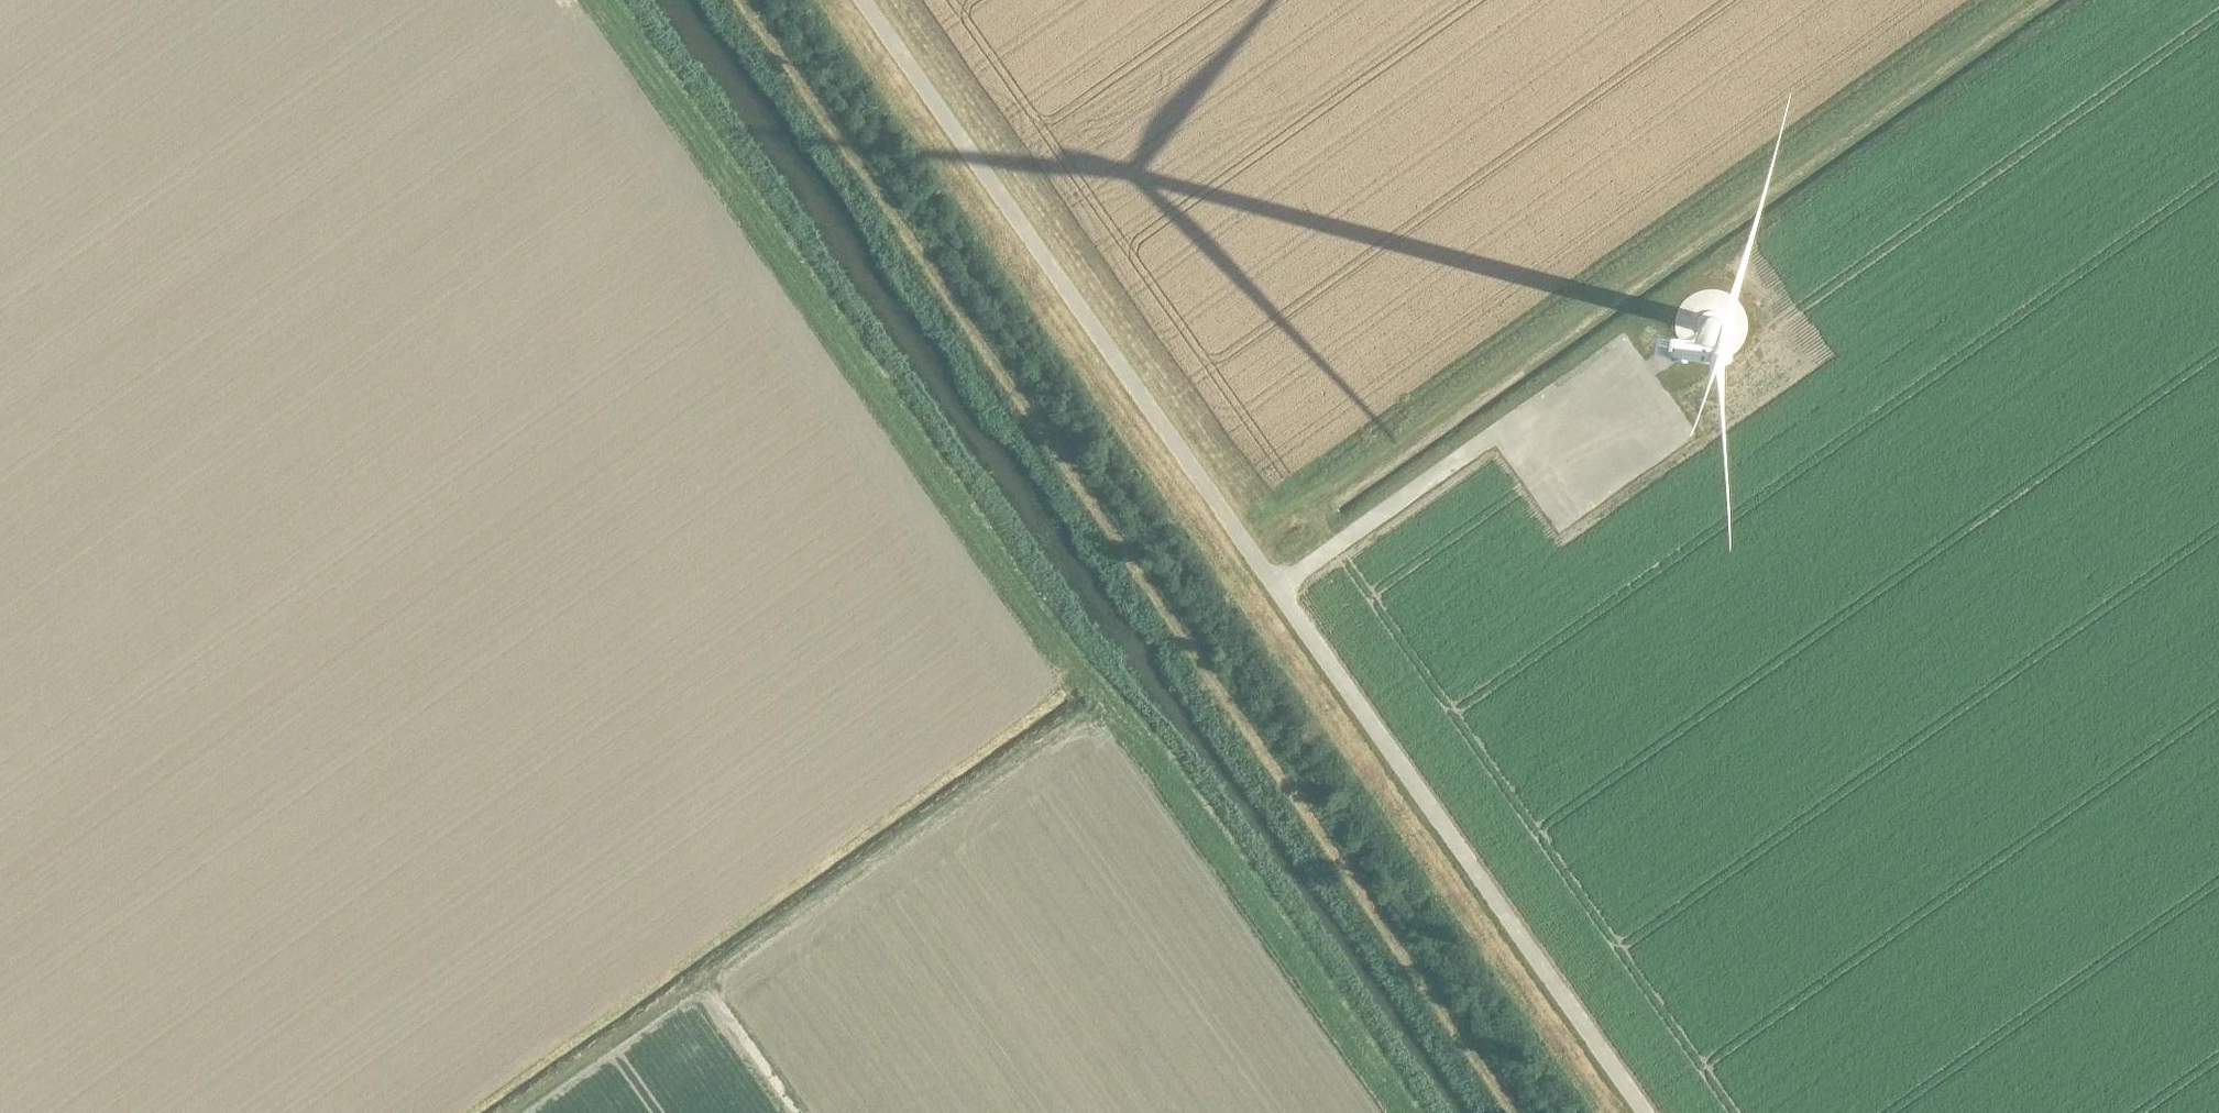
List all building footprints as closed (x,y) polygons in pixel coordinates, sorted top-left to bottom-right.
[(1705,329),(1705,331),(1705,333),(1706,335),(1707,336),(1708,338),(1709,339),(1711,340),(1713,340),(1714,340),(1716,340),(1718,340),(1720,339),(1721,338),(1722,337),(1723,335),(1724,333),(1724,332),(1724,330),(1724,328),(1724,326),(1723,325),(1721,323),(1720,322),(1718,321),(1716,321),(1714,320),(1713,321),(1711,321),(1709,322),(1708,323),(1707,324),(1706,326),(1705,328),(1705,329)]
